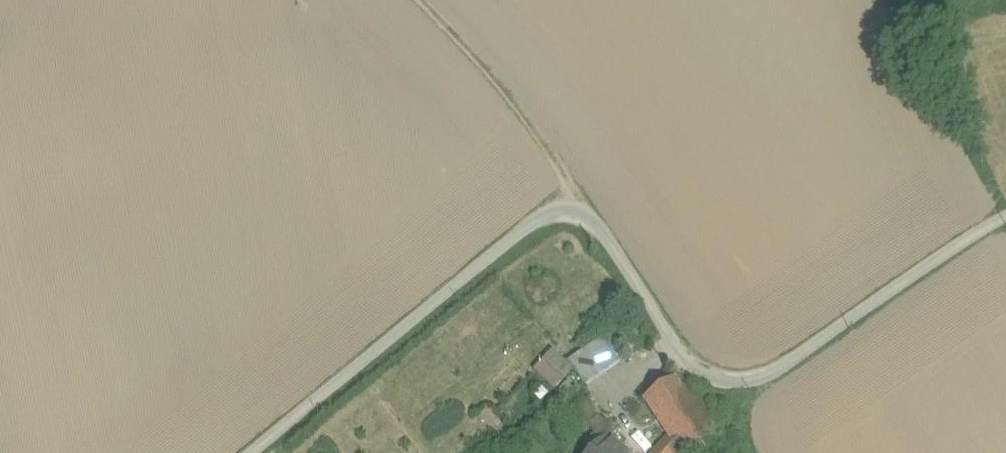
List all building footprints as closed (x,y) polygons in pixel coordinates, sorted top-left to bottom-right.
[(630,336),(618,343),(623,351),(635,344),(630,336)] [(605,338),(571,359),(587,384),(620,363),(605,338)] [(553,350),(542,359),(559,376),(569,366),(553,350)] [(542,359),(530,370),(547,387),(559,376),(542,359)] [(681,452),(682,452),(713,431),(677,379),(646,401),(670,436),(681,452)] [(610,436),(594,452),(628,452),(610,436)] [(670,436),(655,452),(681,452),(670,436)]
